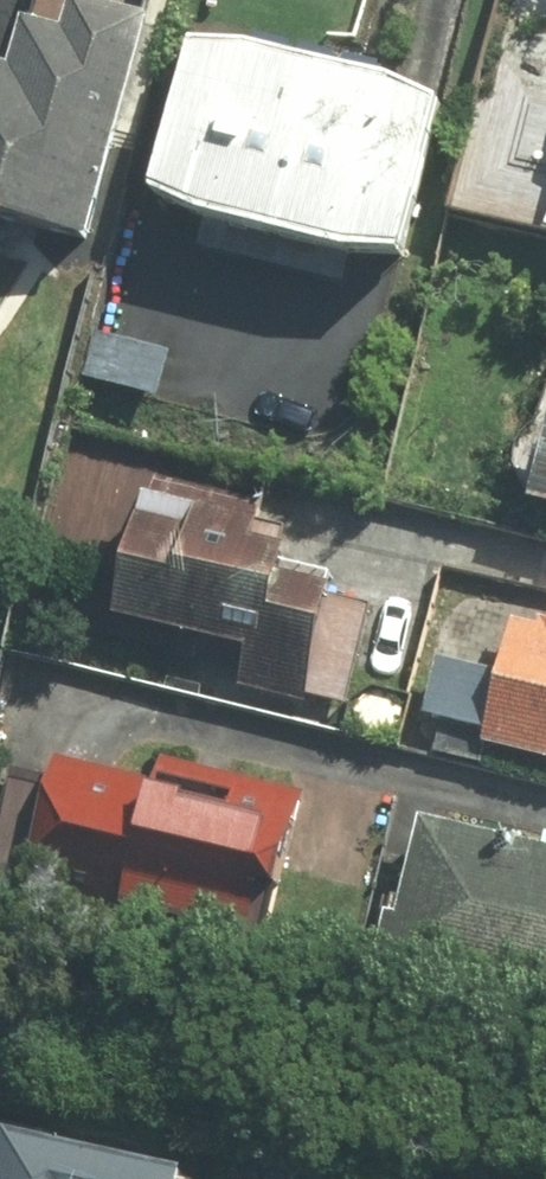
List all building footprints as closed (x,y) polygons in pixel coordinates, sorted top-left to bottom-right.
[(62,35),(24,25),(10,79),(0,76),(0,239),(2,232),(74,251),(134,24),(69,7),(62,35)] [(443,102),(198,44),(162,200),(407,257),(443,102)] [(171,353),(95,332),(83,380),(159,400),(171,353)] [(543,443),(525,517),(545,522),(545,443),(543,443)] [(154,487),(114,643),(252,678),(246,702),(340,725),(367,618),(328,608),(347,536),(154,487)] [(427,725),(481,739),(478,750),(545,767),(545,593),(519,586),(495,683),(441,670),(427,725)] [(147,780),(51,757),(18,892),(256,949),(294,792),(152,758),(147,780)] [(545,1009),(545,861),(419,829),(384,968),(545,1009)] [(0,1140),(0,1178),(163,1178),(0,1140)]
